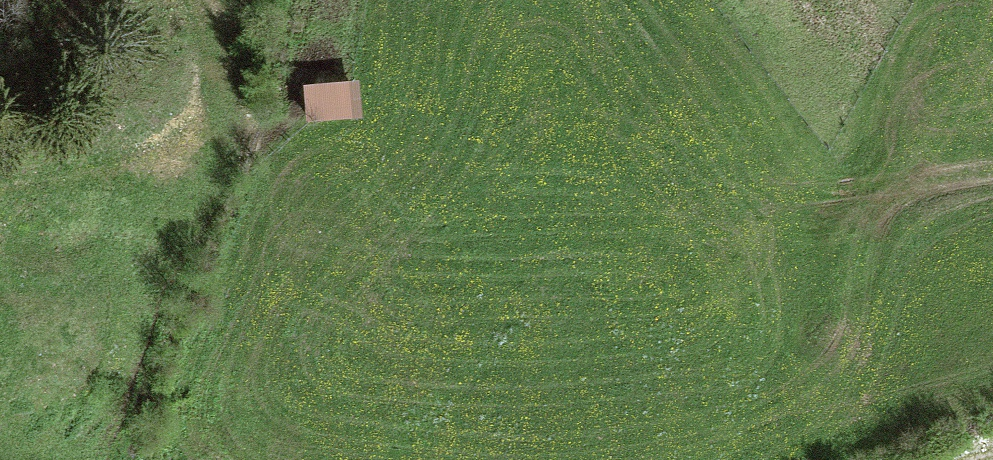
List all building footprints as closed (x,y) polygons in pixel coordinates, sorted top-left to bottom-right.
[(350,88),(303,93),(305,119),(353,114),(350,88)]
